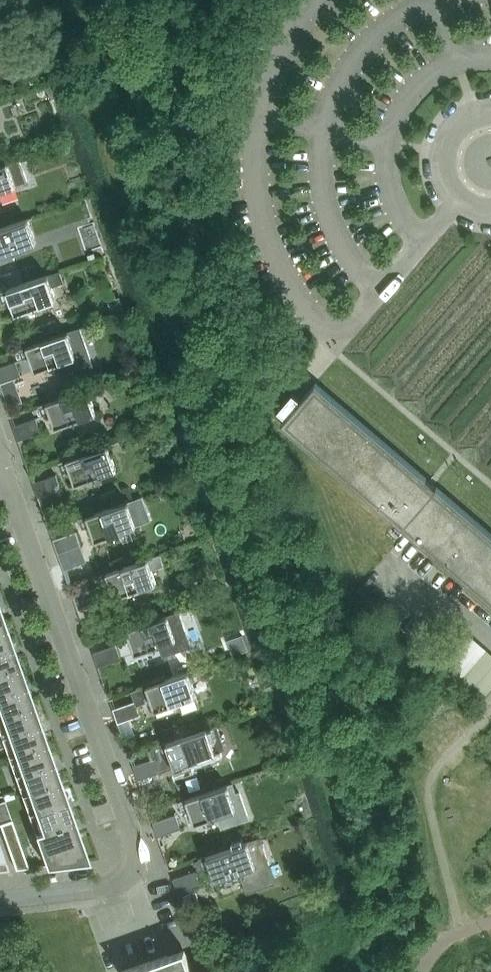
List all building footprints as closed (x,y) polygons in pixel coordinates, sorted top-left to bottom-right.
[(7,161),(0,164),(0,191),(27,182),(19,157),(7,161)] [(0,227),(0,255),(36,242),(27,218),(0,227)] [(64,281),(60,270),(0,291),(0,295),(2,302),(10,299),(15,313),(56,299),(51,286),(64,281)] [(119,296),(108,300),(114,315),(125,311),(119,296)] [(79,327),(19,348),(22,358),(30,355),(35,370),(57,362),(62,375),(92,364),(79,327)] [(21,375),(16,361),(0,366),(0,382),(21,375)] [(437,487),(430,481),(315,382),(301,399),(293,392),(277,410),(285,417),(281,422),(490,603),(490,533),(437,487)] [(55,426),(96,412),(87,387),(39,404),(42,415),(50,412),(55,426)] [(13,425),(18,440),(41,431),(36,417),(13,425)] [(75,483),(116,469),(107,444),(59,461),(63,473),(70,470),(75,483)] [(33,482),(38,496),(61,488),(56,474),(33,482)] [(95,540),(136,526),(127,501),(79,518),(82,528),(90,525),(95,540)] [(53,539),(58,553),(59,552),(79,545),(81,545),(76,530),(53,539)] [(59,552),(64,568),(85,560),(79,545),(59,552)] [(99,574),(102,584),(110,582),(115,596),(156,582),(151,569),(164,565),(160,553),(99,574)] [(73,595),(78,609),(101,601),(96,587),(73,595)] [(0,608),(0,733),(46,864),(89,859),(0,608)] [(135,653),(176,638),(167,614),(119,631),(122,641),(130,638),(135,653)] [(484,696),(490,688),(490,649),(472,631),(445,661),(484,696)] [(93,652),(98,666),(121,658),(116,644),(93,652)] [(187,670),(139,687),(131,690),(135,701),(114,708),(119,721),(139,714),(136,705),(144,702),(143,699),(150,696),(155,709),(179,701),(183,712),(200,706),(187,670)] [(217,723),(151,746),(155,757),(156,757),(161,771),(225,748),(217,723)] [(133,765),(138,779),(161,771),(156,757),(155,757),(133,765)] [(228,785),(227,783),(179,801),(182,811),(190,808),(195,822),(217,814),(222,828),(249,818),(239,792),(236,793),(232,783),(228,785)] [(4,801),(0,803),(0,826),(15,868),(27,866),(4,801)] [(153,821),(158,835),(181,827),(176,813),(153,821)] [(276,882),(259,836),(195,858),(199,869),(210,865),(215,879),(239,870),(247,892),(248,892),(246,886),(273,877),(275,882),(276,882)] [(9,869),(0,843),(0,870),(9,869)] [(173,878),(178,892),(201,884),(196,869),(173,878)] [(185,948),(129,968),(130,971),(193,971),(185,948)]
